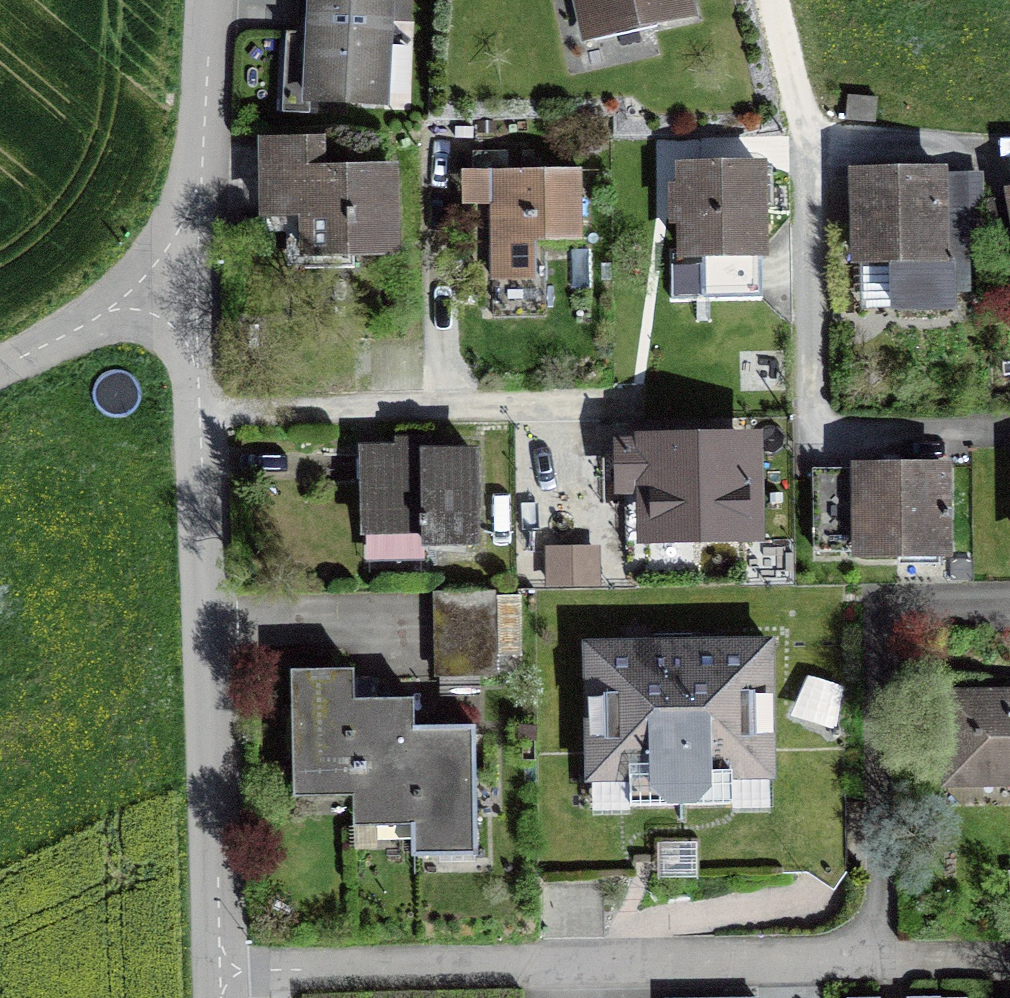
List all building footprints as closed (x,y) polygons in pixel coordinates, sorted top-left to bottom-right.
[(307,99),(383,102),(388,0),(312,0),(307,99)] [(589,29),(682,9),(680,0),(582,0),(589,29)] [(846,119),(874,121),(876,98),(848,95),(846,119)] [(306,251),(392,249),(391,172),(320,173),(320,143),(265,144),(266,209),(306,209),(306,251)] [(672,300),(762,298),(760,167),(683,168),(683,191),(676,191),(676,218),(683,218),(684,252),(671,252),(672,300)] [(490,204),(493,279),(534,277),(533,241),(581,240),(580,169),(472,171),(472,204),(490,204)] [(855,174),(857,259),(896,258),(897,310),(948,309),(947,290),(967,289),(966,234),(941,234),(940,173),(855,174)] [(654,483),(655,526),(744,524),(743,447),(624,449),(624,484),(654,483)] [(363,453),(364,528),(425,527),(426,543),(474,542),(473,456),(363,453)] [(942,468),(860,469),(860,552),(943,551),(942,468)] [(603,574),(602,532),(547,533),(548,575),(603,574)] [(440,591),(440,621),(496,620),(495,590),(440,591)] [(440,621),(441,647),(496,647),(496,620),(440,621)] [(768,772),(770,645),(586,647),(592,775),(633,775),(662,802),(677,801),(677,804),(699,801),(727,773),(768,772)] [(496,647),(441,647),(442,676),(496,675),(496,647)] [(354,699),(353,669),(291,671),(293,781),(353,780),(354,699)] [(944,694),(945,771),(1006,770),(1007,784),(1009,784),(1009,693),(944,694)] [(354,699),(353,780),(353,810),(413,809),(414,729),(413,699),(354,699)] [(414,729),(413,809),(413,839),(475,838),(473,727),(414,729)]
